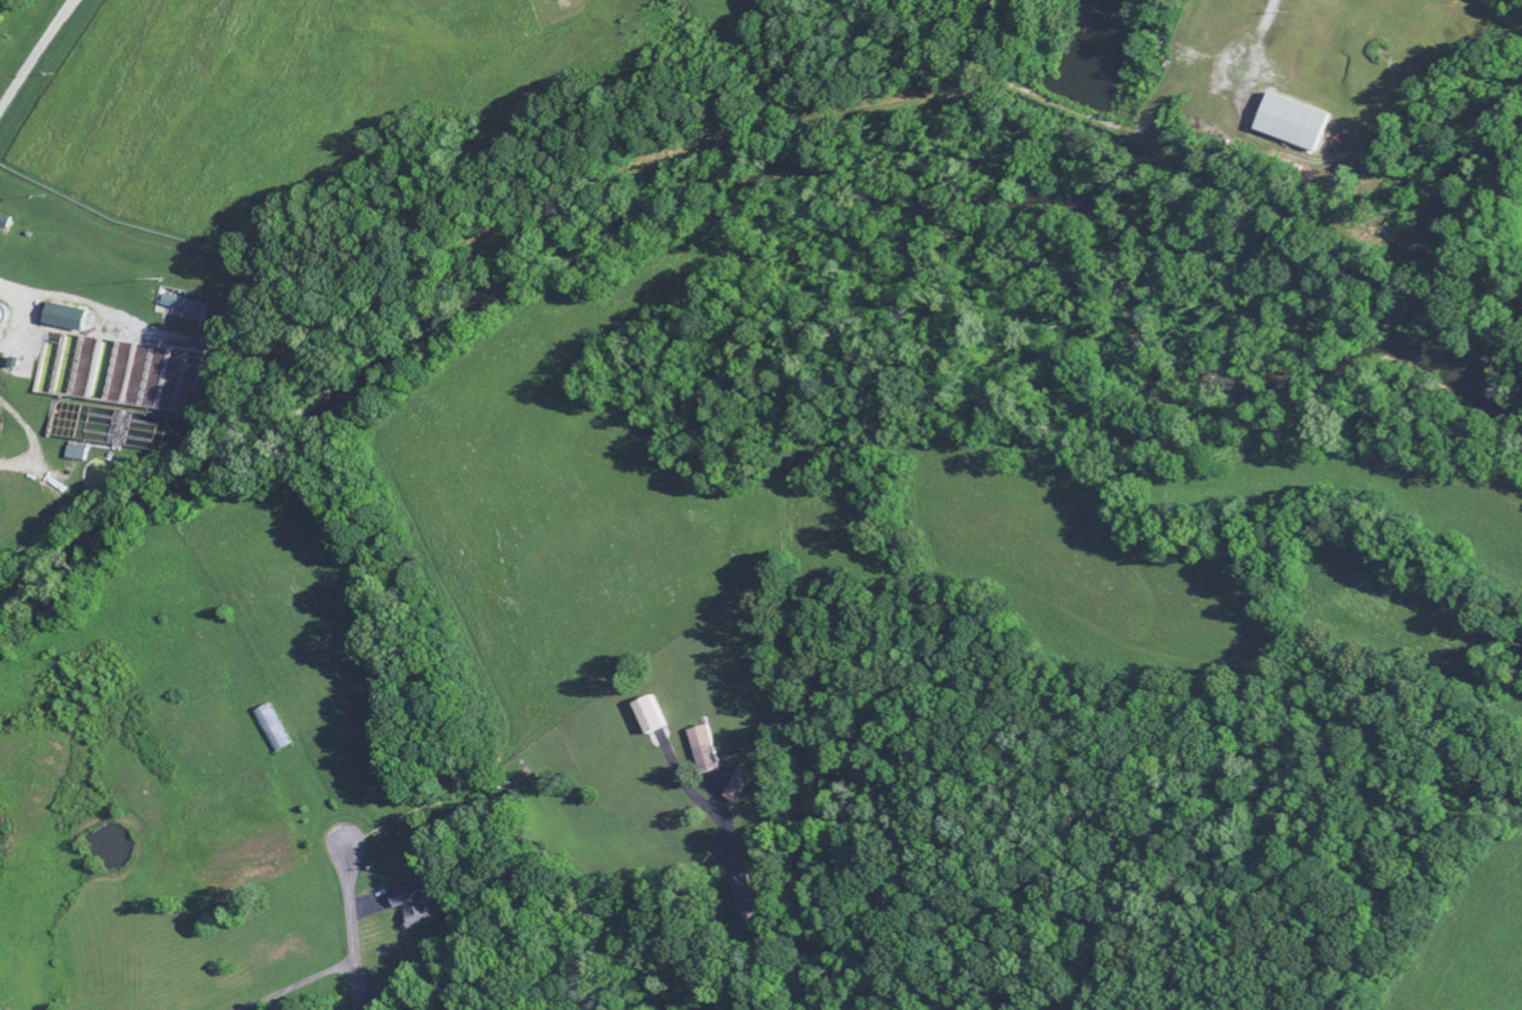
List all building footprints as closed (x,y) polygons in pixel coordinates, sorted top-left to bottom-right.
[(1329,116),(1269,96),(1256,133),(1316,154),(1329,116)] [(10,220),(0,217),(0,230),(6,232),(10,220)] [(160,307),(200,317),(203,306),(162,296),(160,307)] [(81,334),(85,313),(47,305),(43,326),(81,334)] [(67,461),(85,463),(86,451),(68,449),(67,461)] [(636,707),(649,738),(667,730),(654,699),(636,707)] [(253,713),(267,750),(285,743),(271,707),(253,713)] [(689,734),(701,777),(720,772),(708,729),(689,734)] [(754,777),(742,770),(727,799),(740,805),(754,777)] [(732,881),(741,922),(764,917),(761,901),(754,902),(749,878),(732,881)] [(410,932),(437,926),(434,915),(437,915),(430,885),(391,894),(395,912),(404,910),(410,932)]
